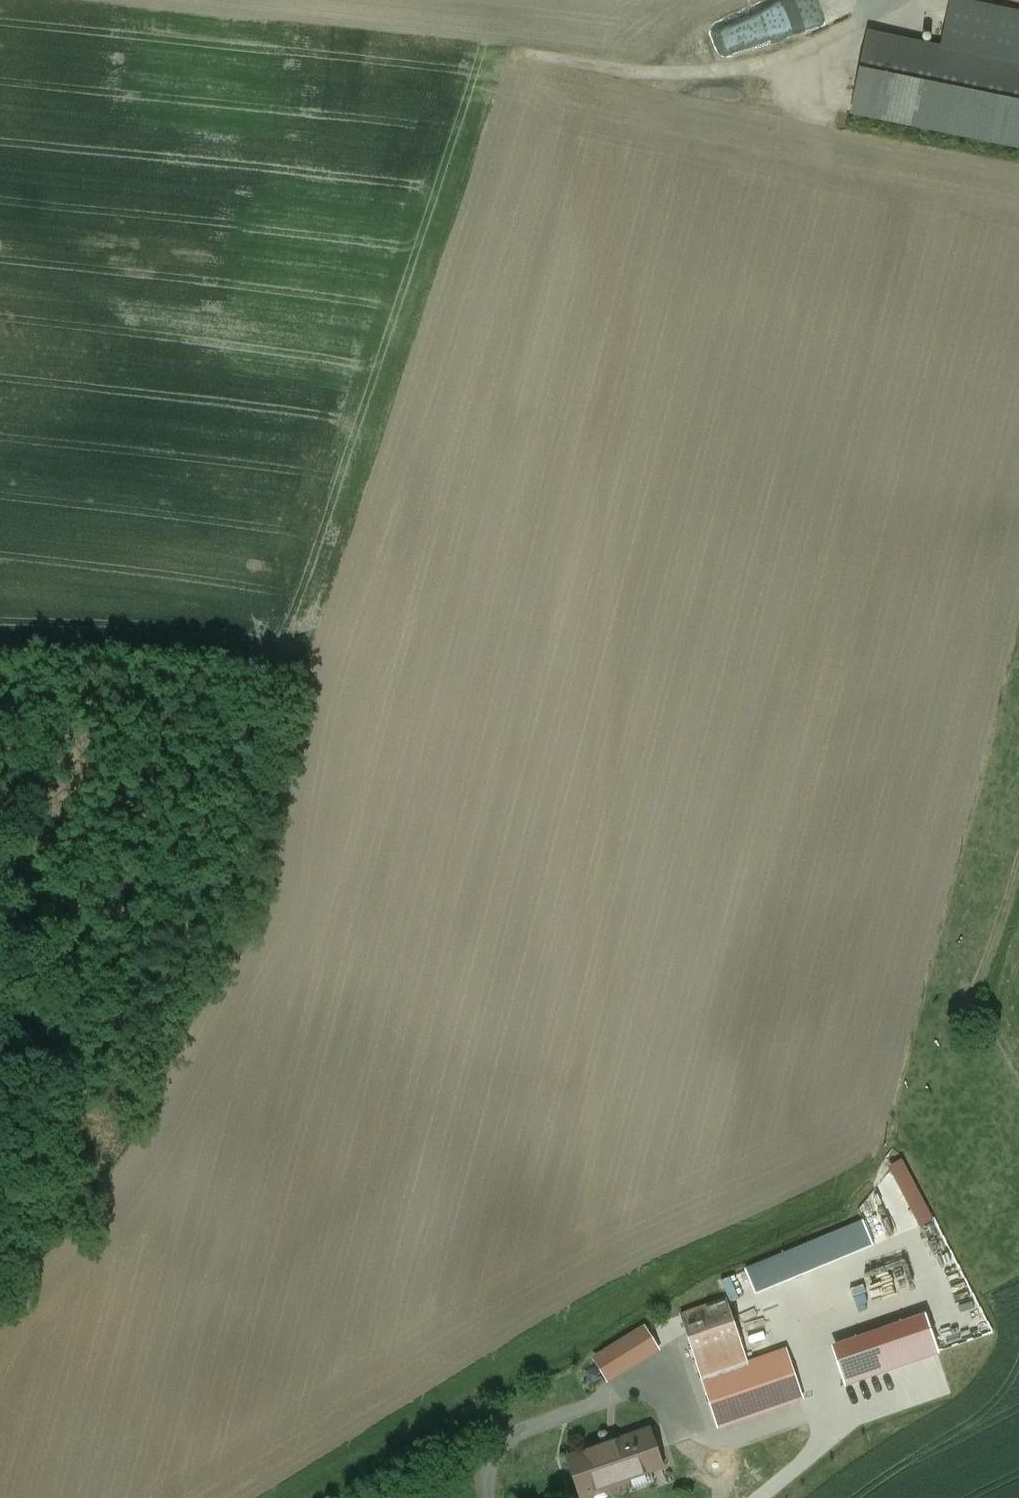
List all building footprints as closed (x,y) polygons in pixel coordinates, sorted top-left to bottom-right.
[(941,50),(1018,66),(1018,13),(956,0),(951,0),(941,50)] [(868,35),(856,96),(1018,130),(1018,66),(941,50),(868,35)] [(862,1221),(745,1269),(755,1294),(872,1246),(862,1221)] [(746,1364),(725,1300),(680,1316),(717,1427),(800,1399),(783,1351),(746,1364)] [(644,1329),(595,1359),(600,1368),(608,1380),(657,1351),(644,1329)] [(647,1430),(568,1457),(582,1497),(627,1482),(626,1478),(660,1466),(647,1430)]
